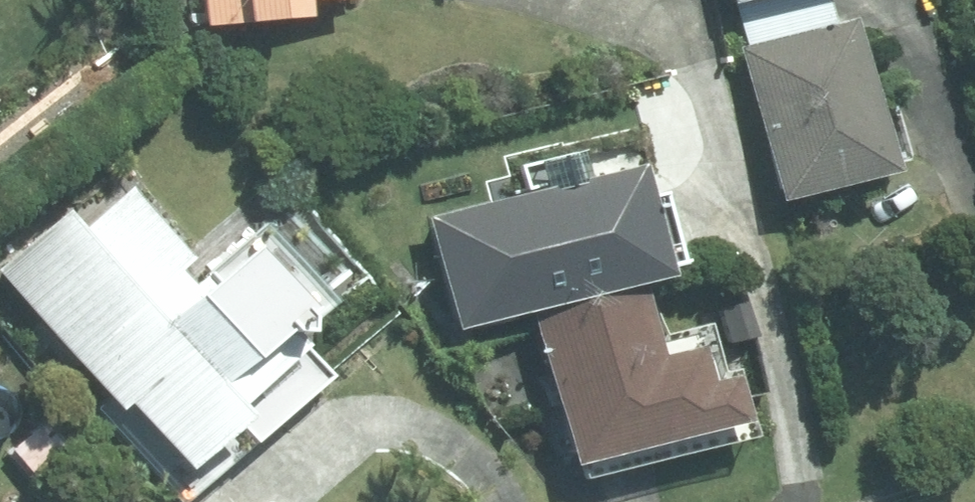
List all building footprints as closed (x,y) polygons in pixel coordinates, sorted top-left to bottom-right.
[(190,23),(276,17),(275,1),(287,0),(189,0),(190,23)] [(840,20),(728,48),(766,199),(879,172),(840,20)] [(626,282),(647,277),(619,165),(411,218),(439,329),(515,310),(626,282)] [(172,499),(317,377),(277,328),(315,296),(253,222),(181,283),(173,273),(174,249),(121,186),(65,231),(51,214),(0,257),(0,279),(99,396),(90,403),(172,499)] [(644,355),(626,282),(515,310),(554,465),(726,420),(715,377),(691,383),(681,346),(644,355)] [(733,304),(709,311),(719,343),(742,336),(733,304)] [(25,476),(73,435),(50,408),(3,450),(25,476)]
